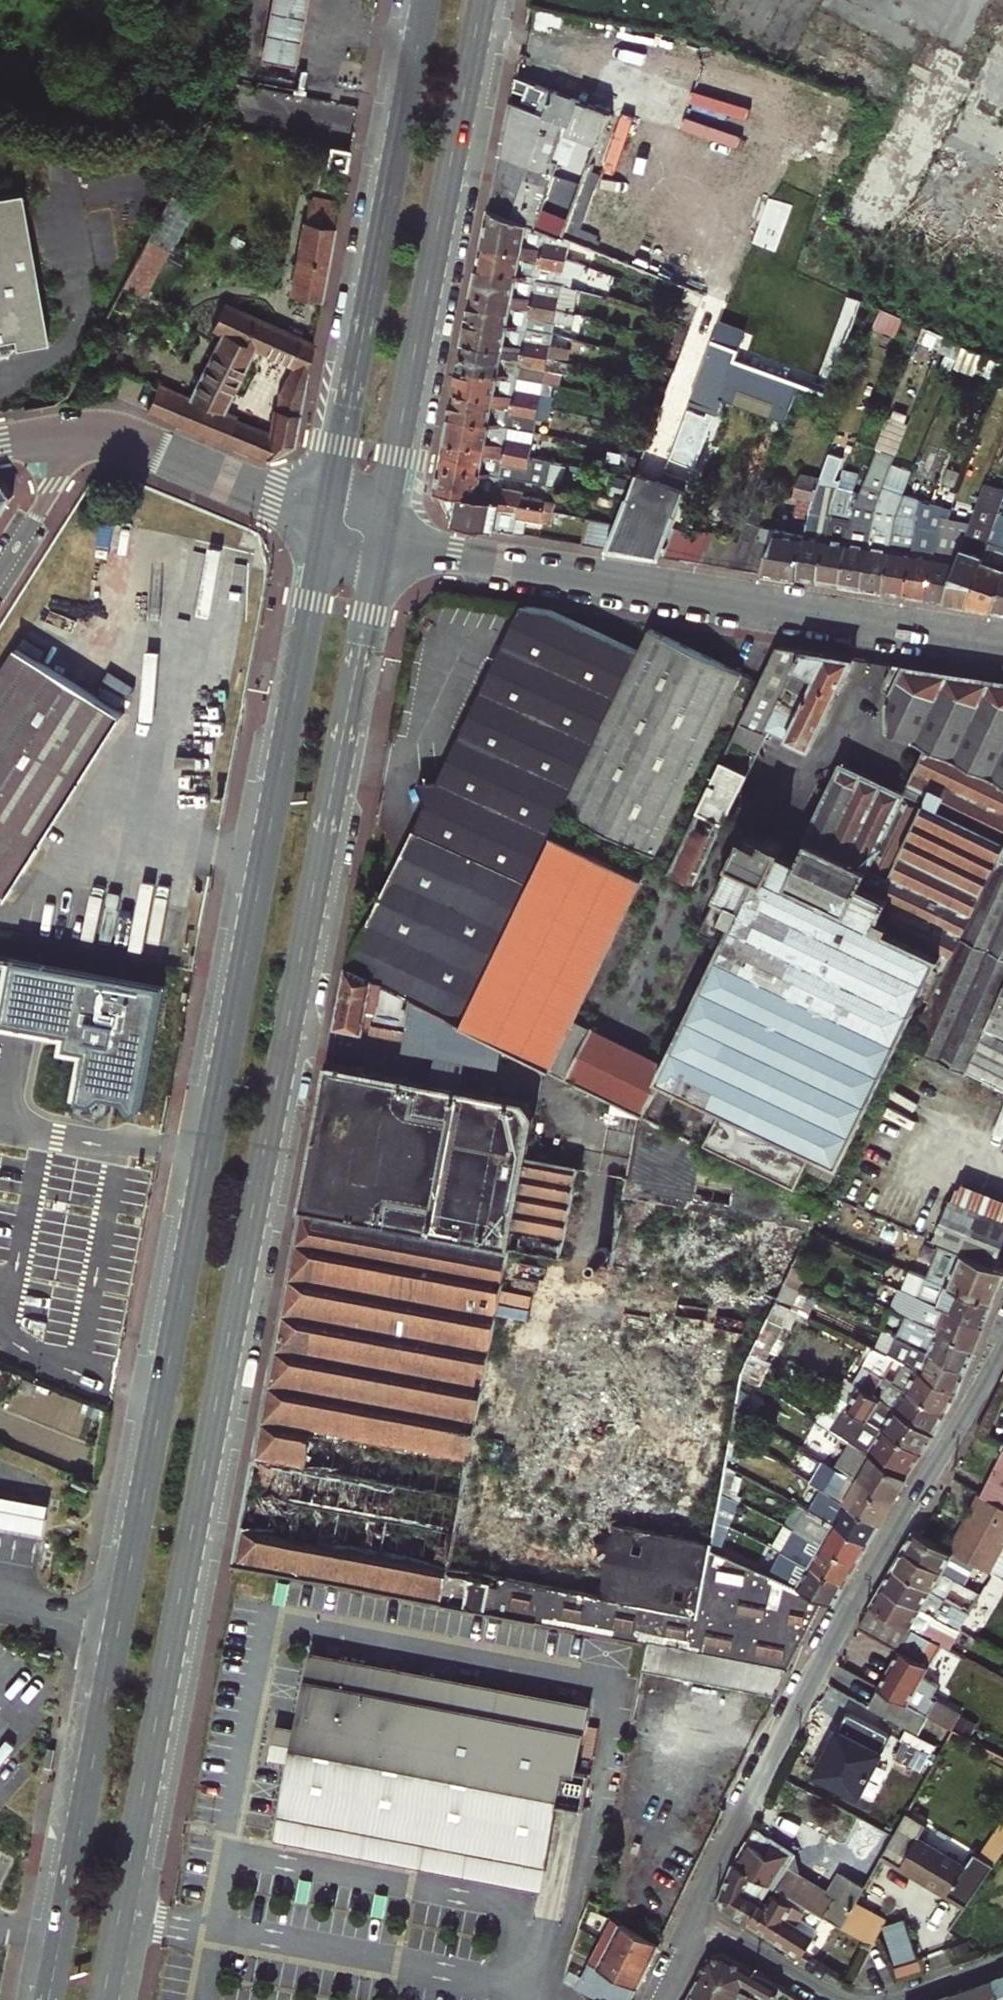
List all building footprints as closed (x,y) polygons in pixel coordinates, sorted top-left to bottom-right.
[(273,10),(302,16),(305,0),(275,0),(273,10)] [(302,16),(273,10),(268,34),(283,37),(297,39),(302,16)] [(297,39),(283,37),(268,34),(264,56),(273,57),(293,61),(297,39)] [(545,114),(554,89),(516,75),(511,100),(545,114)] [(491,207),(561,236),(599,132),(592,129),(593,125),(587,122),(593,104),(591,103),(554,89),(545,114),(511,100),(491,207)] [(325,101),(324,125),(315,125),(315,137),(343,138),(345,102),(325,101)] [(321,160),(324,145),(301,140),(298,156),(321,160)] [(329,146),(326,166),(345,170),(349,150),(329,146)] [(21,345),(45,341),(42,327),(18,192),(0,195),(0,353),(5,352),(4,347),(13,345),(14,347),(21,345)] [(307,202),(303,223),(334,228),(338,208),(307,202)] [(491,207),(484,240),(568,257),(576,259),(577,252),(567,249),(569,240),(561,236),(491,207)] [(320,302),(334,228),(303,223),(289,296),(320,302)] [(170,246),(149,236),(124,284),(144,296),(170,246)] [(479,266),(563,283),(566,269),(581,272),(584,262),(576,259),(568,257),(484,240),(479,266)] [(479,266),(475,290),(559,306),(567,308),(570,295),(562,293),(563,283),(479,266)] [(470,315),(554,330),(556,318),(574,322),(577,311),(567,308),(559,306),(475,290),(470,315)] [(189,398),(156,386),(146,410),(267,461),(293,446),(312,345),(224,307),(214,330),(223,334),(189,398)] [(736,357),(803,381),(828,391),(858,315),(842,309),(824,353),(747,325),(745,332),(729,327),(719,329),(715,338),(740,347),(736,357)] [(877,326),(896,335),(902,319),(883,311),(877,326)] [(470,315),(465,341),(560,359),(563,343),(552,341),(554,330),(470,315)] [(896,335),(917,344),(923,329),(902,319),(896,335)] [(788,417),(803,381),(736,357),(740,347),(715,338),(693,399),(719,408),(724,395),(734,398),(739,387),(781,402),(777,413),(788,417)] [(964,347),(944,338),(940,348),(960,357),(964,347)] [(461,365),(545,381),(547,367),(558,369),(560,359),(465,341),(461,365)] [(461,365),(456,390),(538,404),(550,407),(553,393),(542,391),(545,381),(461,365)] [(739,387),(734,398),(777,413),(781,402),(739,387)] [(451,415),(509,426),(535,431),(538,416),(548,418),(550,407),(538,404),(456,390),(451,415)] [(451,415),(447,439),(531,456),(534,441),(507,436),(509,426),(451,415)] [(442,464),(500,474),(502,463),(554,473),(556,461),(541,458),(531,456),(447,439),(442,464)] [(544,443),(534,441),(531,456),(541,458),(544,443)] [(498,484),(500,474),(442,464),(437,490),(444,491),(461,494),(546,510),(556,512),(558,498),(523,491),(524,488),(498,484)] [(619,523),(609,548),(662,556),(673,528),(687,491),(638,472),(636,477),(628,499),(619,523)] [(745,570),(797,578),(808,505),(810,500),(817,484),(818,479),(802,474),(793,497),(799,498),(793,531),(777,529),(771,543),(757,538),(745,570)] [(111,476),(101,479),(105,492),(115,489),(111,476)] [(968,605),(1002,509),(1002,483),(989,478),(970,531),(966,542),(944,601),(968,605)] [(12,497),(2,483),(0,483),(0,515),(12,497)] [(817,484),(810,500),(808,505),(797,578),(819,581),(832,504),(836,491),(817,484)] [(819,581),(840,585),(853,507),(856,498),(836,491),(832,504),(819,581)] [(903,595),(915,522),(919,499),(902,492),(894,514),(881,591),(903,595)] [(465,525),(528,535),(530,520),(544,522),(546,510),(461,494),(456,524),(465,525)] [(856,498),(853,507),(840,585),(861,588),(873,511),(877,502),(856,498)] [(1002,577),(1002,510),(1002,509),(968,605),(991,609),(1002,577)] [(546,510),(544,522),(555,524),(558,512),(556,512),(546,510)] [(861,588),(881,591),(894,514),(873,511),(861,588)] [(619,523),(589,518),(583,544),(609,548),(619,523)] [(903,595),(924,598),(933,540),(940,540),(942,530),(933,529),(934,525),(915,522),(903,595)] [(924,598),(944,601),(966,542),(970,531),(934,525),(933,529),(942,530),(940,540),(933,540),(924,598)] [(680,559),(690,534),(673,528),(662,556),(680,559)] [(680,559),(696,562),(709,531),(707,531),(690,534),(680,559)] [(709,531),(696,562),(713,565),(725,537),(709,531)] [(713,565),(728,567),(738,542),(725,537),(713,565)] [(991,609),(1002,611),(1002,577),(991,609)] [(640,654),(555,613),(523,608),(348,968),(413,1000),(457,1022),(564,814),(655,858),(743,675),(651,632),(640,654)] [(16,646),(0,671),(0,894),(5,897),(122,713),(16,646)] [(811,751),(856,658),(779,646),(778,647),(734,738),(761,751),(770,732),(811,751)] [(655,858),(564,814),(457,1022),(503,1045),(822,1206),(824,1207),(943,958),(951,961),(1001,856),(1002,852),(1002,682),(896,664),(885,690),(895,696),(889,702),(889,730),(926,748),(905,793),(843,763),(798,856),(784,850),(786,844),(769,836),(766,842),(747,834),(700,932),(723,942),(666,1060),(577,1016),(643,879),(644,880),(655,858)] [(748,776),(722,763),(672,866),(669,872),(694,884),(748,776)] [(909,1050),(1002,1093),(1002,857),(1001,856),(951,961),(909,1050)] [(86,971),(89,952),(59,946),(55,965),(86,971)] [(347,967),(336,1026),(365,1031),(367,1022),(408,1031),(413,1000),(348,968),(347,967)] [(404,1049),(436,1056),(465,1061),(499,1068),(503,1045),(457,1022),(413,1000),(408,1031),(404,1049)] [(432,1082),(461,1088),(465,1061),(436,1056),(432,1082)] [(611,1263),(628,1174),(570,1163),(527,1156),(535,1115),(526,1100),(461,1088),(432,1082),(329,1064),(274,1349),(254,1457),(464,1494),(511,1247),(611,1263)] [(153,1175),(156,1159),(147,1157),(144,1173),(153,1175)] [(962,1184),(937,1241),(942,1243),(976,1258),(988,1232),(1002,1238),(1002,1202),(962,1184)] [(942,1243),(928,1274),(993,1304),(1002,1279),(1002,1270),(994,1267),(1002,1246),(1002,1238),(988,1232),(976,1258),(942,1243)] [(906,1293),(983,1328),(993,1304),(928,1274),(913,1266),(902,1291),(906,1293)] [(983,1328),(906,1293),(896,1315),(973,1352),(983,1328)] [(973,1352),(896,1315),(890,1312),(881,1333),(915,1350),(964,1374),(973,1352)] [(906,1370),(915,1375),(955,1396),(964,1374),(915,1350),(906,1370)] [(955,1396),(915,1375),(903,1393),(946,1415),(954,1400),(955,1396)] [(887,1385),(881,1382),(871,1400),(877,1403),(881,1396),(887,1385)] [(903,1393),(893,1411),(936,1434),(946,1415),(903,1393)] [(888,1400),(881,1396),(877,1403),(884,1407),(888,1400)] [(936,1434),(893,1411),(884,1407),(877,1403),(868,1420),(923,1453),(936,1434)] [(923,1453),(868,1420),(865,1425),(843,1413),(831,1431),(855,1446),(906,1480),(923,1453)] [(745,1452),(754,1430),(735,1420),(730,1445),(745,1452)] [(855,1446),(841,1476),(892,1503),(906,1480),(855,1446)] [(1002,1506),(1002,1448),(981,1494),(1002,1506)] [(826,1599),(770,1574),(712,1549),(700,1612),(450,1567),(464,1494),(254,1457),(234,1565),(652,1639),(647,1665),(779,1692),(826,1599)] [(892,1503),(841,1476),(824,1467),(815,1485),(837,1495),(835,1499),(881,1523),(892,1503)] [(732,1507),(736,1478),(725,1473),(720,1501),(732,1507)] [(802,1511),(832,1526),(869,1543),(881,1523),(835,1499),(837,1495),(815,1485),(802,1511)] [(0,1489),(0,1519),(43,1527),(48,1498),(0,1489)] [(949,1550),(953,1552),(974,1563),(993,1573),(1002,1552),(1002,1506),(981,1494),(949,1550)] [(804,1515),(794,1534),(857,1563),(869,1543),(832,1526),(831,1527),(804,1515)] [(949,1550),(924,1536),(913,1530),(902,1549),(942,1571),(968,1586),(980,1593),(988,1580),(970,1570),(949,1559),(953,1552),(949,1550)] [(857,1563),(794,1534),(783,1554),(846,1582),(857,1563)] [(892,1568),(931,1590),(942,1571),(902,1549),(892,1568)] [(974,1563),(953,1552),(949,1559),(970,1570),(974,1563)] [(846,1582),(783,1554),(770,1574),(826,1599),(834,1603),(846,1582)] [(892,1568),(882,1585),(935,1614),(945,1597),(931,1590),(892,1568)] [(882,1585),(871,1606),(941,1644),(947,1646),(953,1634),(931,1622),(935,1614),(882,1585)] [(976,1600),(980,1593),(968,1586),(964,1594),(976,1600)] [(958,1597),(955,1603),(969,1610),(973,1605),(958,1597)] [(871,1606),(858,1627),(899,1649),(929,1666),(941,1644),(871,1606)] [(929,1666),(899,1649),(879,1686),(928,1713),(935,1702),(926,1697),(935,1681),(924,1675),(929,1666)] [(590,1707),(311,1655),(298,1731),(279,1729),(275,1755),(294,1762),(279,1833),(544,1885),(557,1802),(582,1807),(590,1768),(578,1766),(590,1707)] [(879,1686),(869,1704),(919,1731),(928,1713),(879,1686)] [(935,1702),(928,1713),(947,1723),(952,1712),(935,1702)] [(996,1860),(911,1803),(887,1845),(968,1901),(996,1860)] [(843,1925),(866,1884),(842,1870),(831,1889),(786,1862),(794,1849),(754,1826),(734,1863),(769,1883),(780,1889),(839,1923),(843,1925)] [(749,1922),(767,1888),(769,1883),(734,1863),(720,1895),(723,1905),(749,1922)] [(773,1891),(767,1888),(749,1922),(755,1925),(773,1891)] [(773,1891),(755,1925),(803,1956),(819,1922),(835,1931),(839,1923),(780,1889),(777,1894),(773,1891)] [(583,1929),(650,1964),(661,1943),(622,1923),(616,1933),(588,1919),(583,1929)] [(639,1987),(650,1964),(583,1929),(572,1953),(639,1987)] [(700,1975),(740,1995),(744,1986),(769,1999),(805,1999),(725,1952),(709,1957),(700,1975)] [(691,1993),(705,1999),(737,1999),(740,1995),(700,1975),(691,1993)] [(994,1979),(1002,1999),(1002,1976),(994,1979)] [(994,1979),(949,1995),(951,1999),(1002,1999),(994,1979)]
